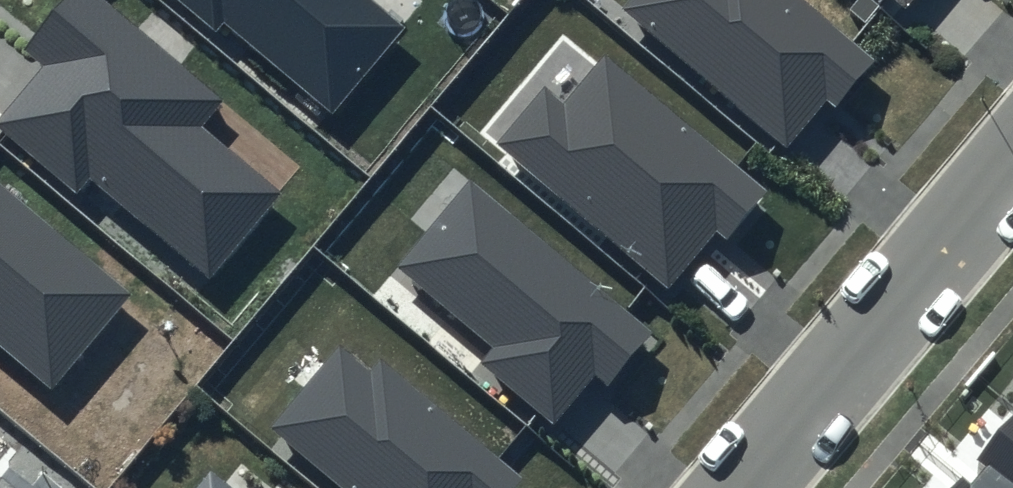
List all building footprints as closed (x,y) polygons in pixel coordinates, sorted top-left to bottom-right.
[(103,0),(67,0),(27,48),(45,62),(0,116),(0,129),(77,192),(90,177),(210,275),(281,189),(204,125),(225,100),(103,0)] [(215,30),(225,18),(334,111),(404,29),(370,0),(179,0),(215,30)] [(622,8),(787,144),(824,98),(834,106),(873,59),(801,0),(629,0),(622,8)] [(767,191),(605,53),(562,104),(543,88),(498,142),(668,286),(715,231),(726,240),(767,191)] [(654,331),(470,179),(398,266),(495,346),(482,362),(553,421),(592,374),(608,387),(654,331)] [(0,186),(0,345),(53,390),(132,296),(0,186)] [(338,346),(269,429),(341,487),(513,487),(522,477),(379,359),(369,371),(338,346)] [(1009,421),(975,462),(982,467),(964,487),(1012,487),(1012,424),(1009,421)] [(211,472),(197,487),(229,487),(211,472)]
